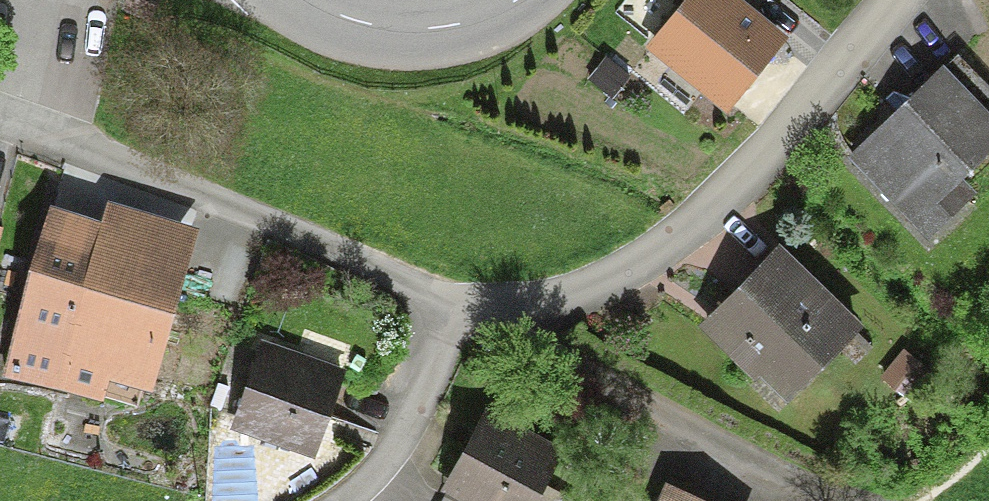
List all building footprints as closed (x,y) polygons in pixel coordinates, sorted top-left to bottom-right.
[(731,0),(676,0),(642,39),(721,109),(780,43),(731,0)] [(604,57),(586,80),(610,99),(628,76),(604,57)] [(938,64),(843,158),(926,241),(974,194),(961,181),(988,154),(988,115),(938,64)] [(42,208),(0,336),(0,381),(77,406),(86,377),(143,396),(196,232),(103,202),(96,225),(42,208)] [(777,245),(697,323),(776,405),(857,328),(777,245)] [(338,374),(257,344),(226,429),(306,459),(338,374)] [(478,409),(436,489),(459,500),(530,500),(538,486),(557,451),(478,409)] [(538,486),(530,500),(566,500),(538,486)] [(662,488),(657,500),(697,500),(662,488)]
